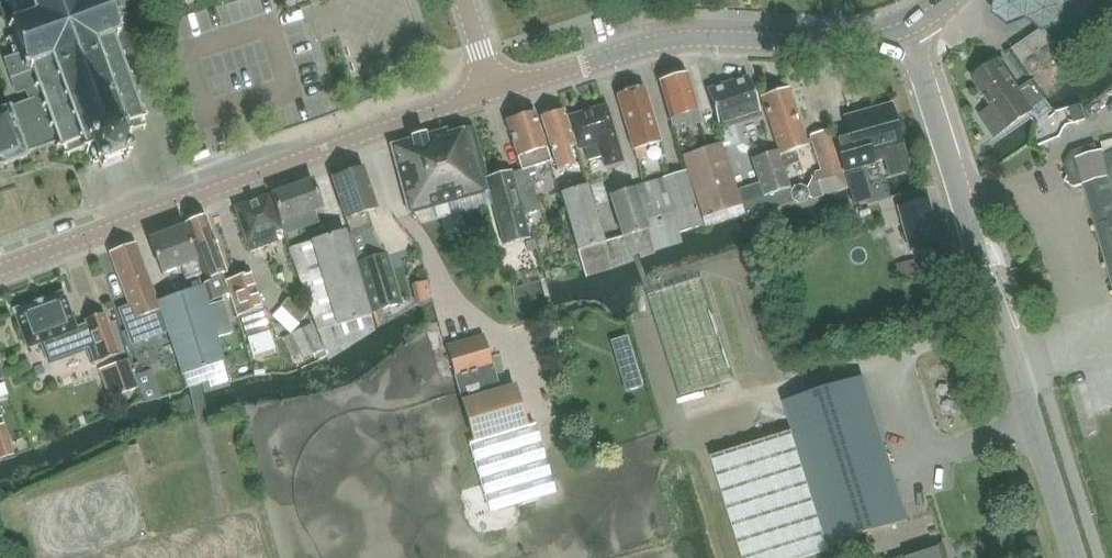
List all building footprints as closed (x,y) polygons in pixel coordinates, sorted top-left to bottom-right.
[(31,100),(41,96),(58,139),(61,147),(63,147),(65,152),(67,151),(68,155),(81,150),(81,151),(85,150),(86,153),(89,153),(93,164),(100,162),(102,168),(128,159),(126,154),(120,138),(132,133),(132,131),(144,127),(143,123),(145,123),(143,118),(145,118),(115,36),(119,34),(114,22),(122,19),(115,0),(108,2),(107,0),(0,0),(0,4),(9,28),(10,27),(10,28),(14,27),(17,35),(9,37),(16,55),(5,59),(17,92),(27,89),(31,100)] [(1032,26),(1047,39),(1063,33),(1069,15),(1088,7),(1090,0),(1005,0),(1000,2),(997,22),(1015,33),(1032,26)] [(1043,29),(1042,30),(1014,49),(1031,74),(1060,54),(1043,29)] [(976,77),(973,79),(992,106),(980,115),(996,139),(1034,111),(1033,109),(1046,100),(1033,80),(1019,90),(998,61),(987,69),(983,68),(977,72),(976,77)] [(659,81),(672,126),(687,121),(689,126),(701,122),(687,74),(674,77),(672,75),(663,77),(663,81),(659,81)] [(752,113),(759,111),(748,76),(707,89),(720,128),(753,116),(752,113)] [(644,146),(660,142),(644,86),(616,94),(633,149),(634,149),(636,158),(647,155),(644,146)] [(780,154),(807,144),(788,88),(761,97),(780,154)] [(31,100),(0,111),(0,166),(26,157),(24,151),(58,139),(41,96),(31,100)] [(566,117),(575,145),(576,148),(584,146),(588,160),(601,156),(604,167),(623,161),(606,105),(566,117)] [(905,153),(901,140),(891,105),(890,105),(891,108),(871,114),(870,111),(845,118),(849,135),(835,140),(843,170),(865,164),(905,153)] [(567,147),(575,145),(563,110),(541,117),(558,169),(573,164),(567,147)] [(534,166),(549,161),(533,111),(505,120),(521,169),(512,171),(525,214),(540,209),(530,174),(536,172),(534,166)] [(422,135),(418,136),(414,137),(412,138),(412,139),(392,144),(390,145),(391,147),(410,213),(485,192),(480,173),(485,171),(473,127),(447,134),(446,131),(447,131),(446,129),(444,129),(444,130),(424,135),(424,134),(422,135)] [(793,186),(791,190),(795,201),(794,201),(798,203),(846,187),(829,132),(810,137),(820,170),(813,172),(814,174),(810,175),(812,178),(807,188),(800,184),(793,186)] [(742,205),(737,189),(722,142),(682,155),(702,218),(741,205),(742,205)] [(1103,150),(1096,152),(1094,144),(1072,150),(1063,165),(1067,177),(1064,183),(1074,187),(1084,184),(1111,281),(1111,154),(1104,156),(1103,150)] [(795,201),(791,190),(777,150),(753,158),(761,181),(737,189),(742,205),(741,205),(745,217),(769,210),(794,201),(795,201)] [(363,167),(332,178),(351,234),(372,227),(366,212),(377,208),(363,167)] [(529,239),(511,171),(486,177),(503,245),(529,239)] [(634,186),(635,187),(645,220),(673,211),(679,232),(702,226),(685,171),(634,186)] [(311,179),(271,194),(285,234),(317,223),(313,211),(322,208),(311,179)] [(583,269),(609,261),(587,185),(561,193),(583,269)] [(635,187),(611,194),(624,236),(647,229),(645,220),(635,187)] [(269,194),(234,207),(250,251),(277,241),(274,232),(282,229),(269,194)] [(939,241),(928,199),(898,207),(910,249),(939,241)] [(205,216),(186,223),(206,279),(201,281),(207,299),(224,292),(218,275),(225,272),(205,216)] [(183,226),(149,239),(162,274),(181,267),(186,280),(201,274),(183,226)] [(390,234),(400,261),(413,256),(403,229),(390,234)] [(318,331),(370,315),(345,231),(289,248),(318,331)] [(156,302),(134,243),(109,252),(130,305),(119,309),(132,343),(167,330),(157,301),(156,302)] [(372,310),(401,301),(385,250),(356,260),(372,310)] [(247,336),(268,329),(261,308),(262,308),(250,272),(226,280),(238,315),(240,315),(247,336)] [(679,396),(733,378),(701,277),(646,295),(679,396)] [(200,383),(227,377),(202,285),(157,301),(167,330),(182,373),(186,387),(189,386),(200,383)] [(64,292),(13,310),(27,348),(41,342),(48,362),(68,355),(65,345),(88,337),(97,362),(119,354),(104,313),(84,320),(86,323),(76,327),(64,292)] [(299,321),(309,310),(291,294),(281,305),(299,321)] [(291,333),(303,358),(322,349),(311,324),(291,333)] [(454,375),(492,364),(483,335),(445,346),(454,375)] [(492,364),(454,375),(453,375),(473,442),(528,426),(515,383),(499,388),(492,364)] [(130,366),(115,370),(124,396),(138,391),(130,366)] [(829,545),(907,520),(863,377),(785,402),(829,545)] [(0,424),(0,442),(9,439),(4,423),(0,424)] [(830,551),(792,430),(710,456),(743,557),(807,557),(830,551)] [(498,513),(552,497),(537,443),(477,461),(492,515),(498,513)] [(943,546),(905,557),(947,557),(943,546)]
